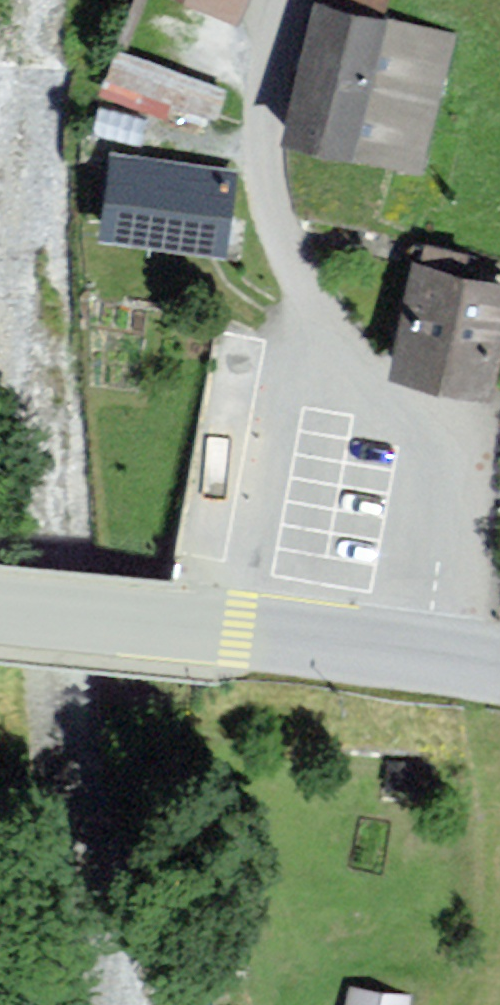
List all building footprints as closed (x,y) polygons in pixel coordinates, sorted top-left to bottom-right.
[(417,166),(450,38),(319,4),(286,132),(417,166)] [(99,83),(210,120),(223,79),(113,42),(99,83)] [(117,162),(109,239),(220,250),(229,174),(117,162)] [(405,347),(486,364),(499,297),(499,275),(424,259),(405,347)] [(353,991),(351,1004),(406,1004),(407,1001),(353,991)]
